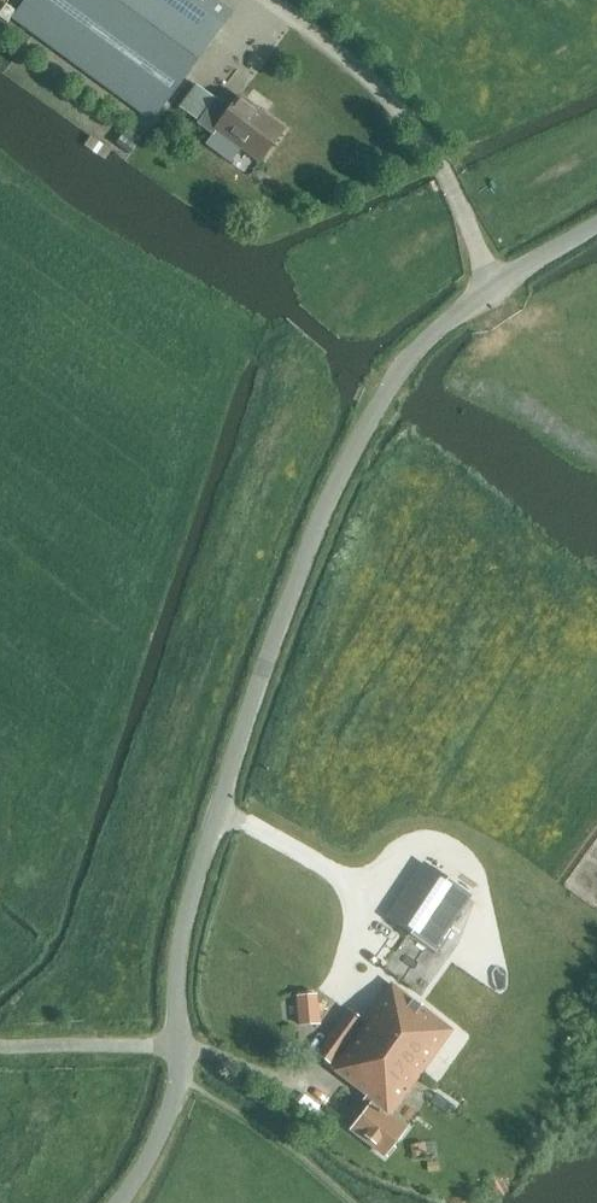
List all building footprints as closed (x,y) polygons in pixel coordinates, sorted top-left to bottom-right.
[(11,17),(152,121),(211,43),(232,13),(215,0),(24,0),(11,17)] [(196,85),(178,108),(198,122),(215,99),(196,85)] [(198,122),(197,124),(212,135),(205,144),(231,163),(241,148),(260,162),(283,130),(238,97),(229,109),(215,99),(198,122)] [(115,144),(129,154),(143,135),(130,125),(115,144)] [(424,864),(387,920),(432,949),(469,894),(424,864)] [(404,1130),(389,1116),(448,1032),(387,989),(364,1022),(341,1006),(312,1051),(333,1066),(329,1072),(373,1104),(352,1127),(382,1154),(404,1130)] [(315,998),(314,991),(299,994),(304,1018),(305,1020),(319,1017),(315,998)]
